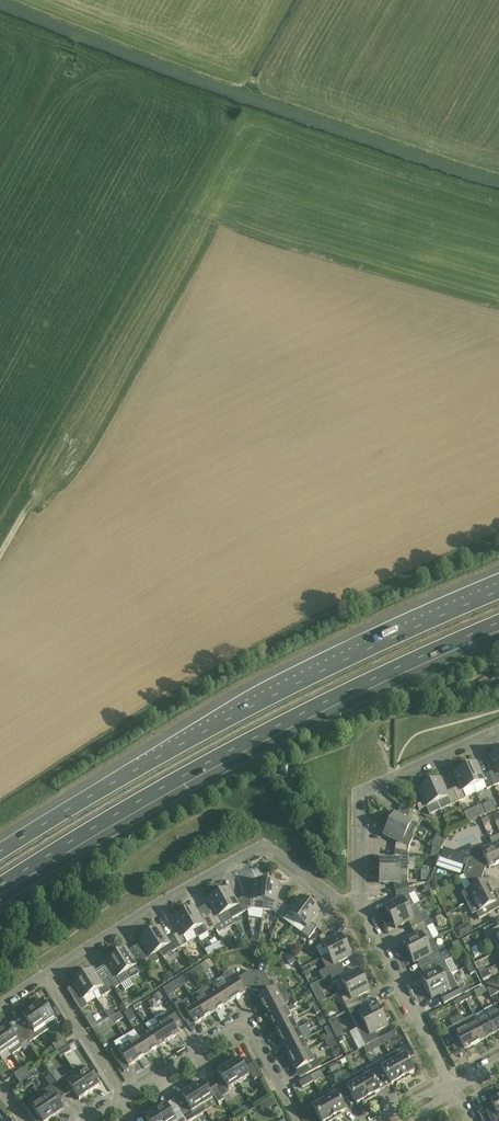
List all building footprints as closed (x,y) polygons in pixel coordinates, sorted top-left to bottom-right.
[(494,786),(498,784),(498,753),(490,757),(496,770),(489,773),(494,786)] [(465,768),(476,793),(487,788),(487,789),(494,786),(489,773),(482,776),(476,763),(465,768)] [(460,786),(453,789),(458,802),(466,798),(465,797),(476,793),(465,768),(454,773),(460,786)] [(458,802),(453,789),(446,792),(440,779),(429,784),(440,810),(458,802)] [(430,814),(440,810),(429,784),(418,789),(424,802),(417,805),(419,810),(426,807),(430,814)] [(394,813),(389,824),(412,836),(413,836),(418,825),(419,826),(422,820),(410,812),(406,820),(394,813)] [(396,841),(395,850),(408,852),(408,847),(414,836),(413,836),(412,836),(389,824),(383,835),(396,841)] [(498,860),(498,835),(490,839),(492,845),(498,860)] [(492,845),(481,850),(482,853),(468,860),(465,867),(483,873),(485,866),(488,866),(489,868),(498,863),(498,860),(492,845)] [(443,848),(440,857),(448,860),(451,851),(443,848)] [(408,852),(395,850),(393,859),(379,859),(379,871),(407,871),(407,853),(408,852)] [(439,860),(437,867),(461,875),(463,868),(439,860)] [(483,873),(465,867),(463,874),(470,888),(461,892),(467,903),(472,900),(490,891),(484,880),(482,882),(481,880),(483,873)] [(407,882),(407,871),(379,871),(379,883),(393,883),(395,891),(409,889),(407,882)] [(253,895),(244,898),(247,911),(252,908),(263,910),(267,882),(255,881),(253,895)] [(279,884),(267,882),(263,910),(274,911),(274,912),(279,916),(284,903),(277,898),(279,884)] [(228,888),(218,894),(232,919),(237,916),(247,911),(244,898),(235,901),(228,888)] [(410,894),(409,889),(395,891),(397,900),(385,907),(390,917),(414,905),(409,895),(410,894)] [(496,902),(490,891),(472,900),(478,911),(475,912),(479,919),(491,912),(488,906),(496,902)] [(232,919),(218,894),(208,900),(215,912),(208,916),(214,928),(226,921),(232,919)] [(284,903),(279,916),(283,919),(287,915),(291,918),(293,916),(298,920),(309,904),(300,897),(291,909),(284,903)] [(319,911),(309,904),(298,920),(302,923),(301,926),(305,929),(302,933),(309,938),(317,927),(310,922),(319,911)] [(412,928),(424,922),(420,914),(418,915),(414,905),(390,917),(396,928),(408,921),(412,928)] [(194,908),(184,914),(193,931),(197,938),(203,935),(214,928),(208,916),(201,920),(194,908)] [(180,932),(173,936),(181,947),(187,944),(187,943),(197,938),(193,931),(184,914),(173,919),(180,932)] [(415,935),(403,942),(408,952),(426,943),(433,939),(427,927),(432,925),(429,920),(424,922),(412,928),(415,935)] [(455,929),(458,935),(471,929),(468,922),(455,929)] [(498,950),(498,928),(498,927),(485,934),(489,942),(493,940),(498,950)] [(159,928),(149,934),(159,951),(164,958),(169,954),(180,948),(181,947),(173,936),(166,939),(159,928)] [(154,954),(159,951),(149,934),(139,940),(146,952),(140,957),(147,968),(159,961),(154,954)] [(328,954),(345,945),(340,935),(328,941),(324,934),(319,936),(323,944),(320,945),(323,950),(325,949),(328,954)] [(426,943),(408,952),(414,963),(426,956),(430,963),(435,961),(442,957),(438,949),(433,939),(426,943)] [(262,943),(252,941),(250,948),(260,951),(262,943)] [(131,957),(142,954),(138,944),(128,948),(131,957)] [(328,954),(321,958),(326,968),(330,975),(342,969),(339,962),(351,956),(345,945),(328,954)] [(126,949),(116,955),(130,979),(140,972),(147,968),(140,957),(133,961),(126,949)] [(297,961),(292,952),(285,955),(290,965),(297,961)] [(433,970),(421,977),(426,987),(451,975),(445,962),(450,959),(448,954),(442,957),(435,961),(430,963),(433,970)] [(114,989),(130,979),(116,955),(106,961),(113,973),(106,977),(114,989)] [(215,966),(210,958),(200,964),(205,972),(215,966)] [(258,972),(253,991),(259,992),(260,994),(258,996),(264,1007),(287,994),(284,988),(282,986),(280,985),(276,987),(272,988),(265,974),(267,965),(260,963),(258,972)] [(475,972),(471,964),(466,966),(471,974),(475,972)] [(342,969),(330,975),(333,982),(341,979),(346,989),(363,980),(358,970),(346,976),(342,969)] [(491,976),(488,969),(479,974),(483,980),(491,976)] [(92,970),(82,976),(93,993),(98,989),(102,996),(114,989),(106,977),(100,982),(92,970)] [(224,982),(235,999),(245,992),(244,990),(246,989),(253,991),(258,972),(251,970),(237,979),(235,976),(234,976),(232,973),(228,972),(224,975),(223,979),(225,982),(224,982)] [(175,976),(171,971),(163,976),(166,982),(175,976)] [(451,975),(426,987),(432,998),(440,994),(441,996),(440,996),(444,1003),(461,994),(458,988),(457,988),(456,986),(457,985),(456,985),(451,975)] [(93,993),(82,976),(72,982),(80,994),(73,998),(80,1010),(88,1005),(83,999),(93,993)] [(222,977),(211,984),(214,988),(225,1005),(235,999),(224,982),(225,982),(223,979),(222,977)] [(369,991),(363,980),(346,989),(349,995),(342,998),(348,1011),(360,1004),(357,997),(369,991)] [(326,1000),(317,982),(310,986),(319,1003),(326,1000)] [(207,987),(201,990),(204,995),(215,1011),(225,1005),(214,988),(211,984),(207,987)] [(484,987),(479,989),(482,995),(487,993),(484,987)] [(489,988),(486,989),(490,997),(498,992),(489,988)] [(201,990),(191,996),(194,1001),(205,1018),(215,1011),(204,995),(201,990)] [(163,998),(159,992),(153,996),(157,1003),(163,998)] [(287,994),(264,1007),(269,1017),(287,1008),(285,1005),(288,1002),(289,1000),(289,997),(287,994)] [(455,1006),(465,1001),(463,997),(453,1002),(455,1006)] [(205,1018),(194,1001),(191,1003),(188,999),(182,1002),(181,1000),(174,1004),(184,1020),(190,1017),(194,1024),(205,1018)] [(32,1008),(47,1030),(58,1023),(54,1018),(42,1001),(32,1008)] [(360,1004),(348,1011),(357,1028),(382,1015),(376,1005),(364,1011),(360,1004)] [(269,1017),(275,1028),(292,1019),(289,1012),(295,1009),(293,1005),(287,1008),(269,1017)] [(497,1011),(494,1005),(484,1011),(496,1034),(498,1032),(498,1014),(497,1011)] [(47,1030),(32,1008),(22,1015),(29,1026),(27,1027),(26,1026),(21,1030),(28,1040),(30,1043),(35,1039),(47,1030)] [(130,1009),(124,1013),(127,1017),(133,1014),(130,1009)] [(158,1024),(169,1041),(179,1034),(176,1030),(182,1026),(172,1011),(167,1014),(165,1012),(155,1018),(158,1024)] [(473,1016),(485,1039),(496,1034),(484,1011),(474,1016),(473,1016)] [(122,1019),(118,1013),(112,1017),(116,1023),(122,1019)] [(98,1025),(91,1014),(85,1018),(92,1029),(98,1025)] [(382,1015),(357,1028),(366,1046),(378,1039),(375,1032),(387,1026),(382,1015)] [(462,1021),(475,1044),(485,1039),(473,1016),(474,1016),(473,1015),(462,1021)] [(328,1020),(335,1036),(342,1033),(335,1017),(328,1020)] [(280,1038),(298,1029),(292,1019),(275,1028),(280,1038)] [(464,1050),(475,1044),(462,1021),(446,1030),(454,1045),(460,1042),(464,1050)] [(158,1024),(148,1030),(159,1047),(169,1041),(158,1024)] [(0,1031),(0,1037),(8,1049),(9,1049),(13,1055),(22,1048),(21,1045),(28,1040),(21,1030),(15,1033),(16,1035),(14,1036),(7,1026),(0,1031)] [(286,1049),(303,1040),(298,1029),(280,1038),(286,1049)] [(148,1030),(138,1037),(149,1053),(159,1047),(148,1030)] [(395,1038),(392,1032),(380,1038),(383,1044),(395,1038)] [(8,1049),(0,1037),(0,1055),(8,1049)] [(138,1037),(128,1043),(139,1060),(149,1053),(138,1037)] [(53,1047),(57,1052),(68,1045),(64,1040),(53,1047)] [(291,1059),(309,1050),(303,1040),(286,1049),(291,1059)] [(139,1060),(128,1043),(122,1047),(120,1045),(111,1051),(118,1062),(124,1059),(128,1066),(139,1060)] [(68,1045),(57,1052),(60,1058),(71,1051),(68,1045)] [(401,1049),(389,1055),(404,1081),(410,1077),(409,1075),(414,1072),(407,1059),(414,1055),(414,1056),(415,1056),(408,1045),(409,1047),(402,1051),(401,1049)] [(339,1056),(338,1048),(331,1049),(332,1057),(339,1056)] [(309,1050),(291,1059),(297,1070),(302,1067),(306,1074),(321,1067),(315,1055),(312,1057),(309,1050)] [(372,1065),(379,1077),(384,1073),(391,1085),(396,1082),(397,1085),(404,1081),(389,1055),(372,1065)] [(238,1059),(228,1066),(239,1083),(249,1076),(238,1059)] [(260,1077),(252,1063),(246,1067),(254,1080),(260,1077)] [(74,1070),(89,1093),(99,1086),(88,1069),(85,1066),(81,1065),(74,1070)] [(355,1075),(369,1100),(376,1096),(375,1094),(380,1091),(373,1080),(379,1077),(372,1065),(355,1075)] [(228,1089),(239,1083),(228,1066),(218,1072),(228,1089)] [(14,1074),(18,1080),(28,1072),(24,1067),(14,1074)] [(79,1099),(89,1093),(74,1070),(56,1083),(65,1096),(73,1091),(79,1099)] [(28,1072),(18,1080),(22,1085),(32,1078),(28,1072)] [(363,1104),(369,1100),(355,1075),(338,1084),(345,1096),(350,1093),(357,1104),(361,1102),(363,1104)] [(313,1082),(310,1076),(299,1082),(302,1088),(313,1082)] [(192,1088),(202,1105),(213,1099),(202,1082),(197,1085),(194,1084),(193,1088),(192,1088)] [(60,1099),(65,1096),(56,1083),(39,1095),(42,1100),(54,1117),(64,1110),(59,1103),(62,1101),(60,1099)] [(221,1083),(216,1086),(223,1097),(228,1094),(221,1083)] [(339,1099),(345,1096),(338,1084),(332,1088),(335,1094),(333,1095),(331,1092),(329,1091),(326,1091),(321,1094),(335,1120),(342,1116),(340,1113),(345,1111),(339,1099)] [(224,1099),(223,1097),(216,1086),(210,1090),(218,1103),(224,1099)] [(179,1109),(186,1120),(187,1120),(190,1120),(206,1111),(202,1105),(192,1088),(181,1095),(184,1099),(181,1100),(185,1106),(179,1109)] [(321,1094),(315,1097),(311,1103),(321,1120),(327,1120),(332,1120),(335,1120),(321,1094)] [(492,1106),(485,1110),(491,1120),(498,1120),(498,1096),(490,1101),(492,1106)] [(42,1100),(33,1106),(31,1105),(30,1105),(26,1108),(34,1120),(37,1120),(40,1119),(42,1120),(47,1120),(54,1117),(42,1100)] [(155,1111),(162,1120),(187,1120),(186,1120),(179,1109),(174,1112),(171,1108),(169,1109),(166,1105),(160,1108),(157,1108),(156,1111),(155,1111)] [(155,1111),(145,1118),(147,1120),(162,1120),(155,1111)]
